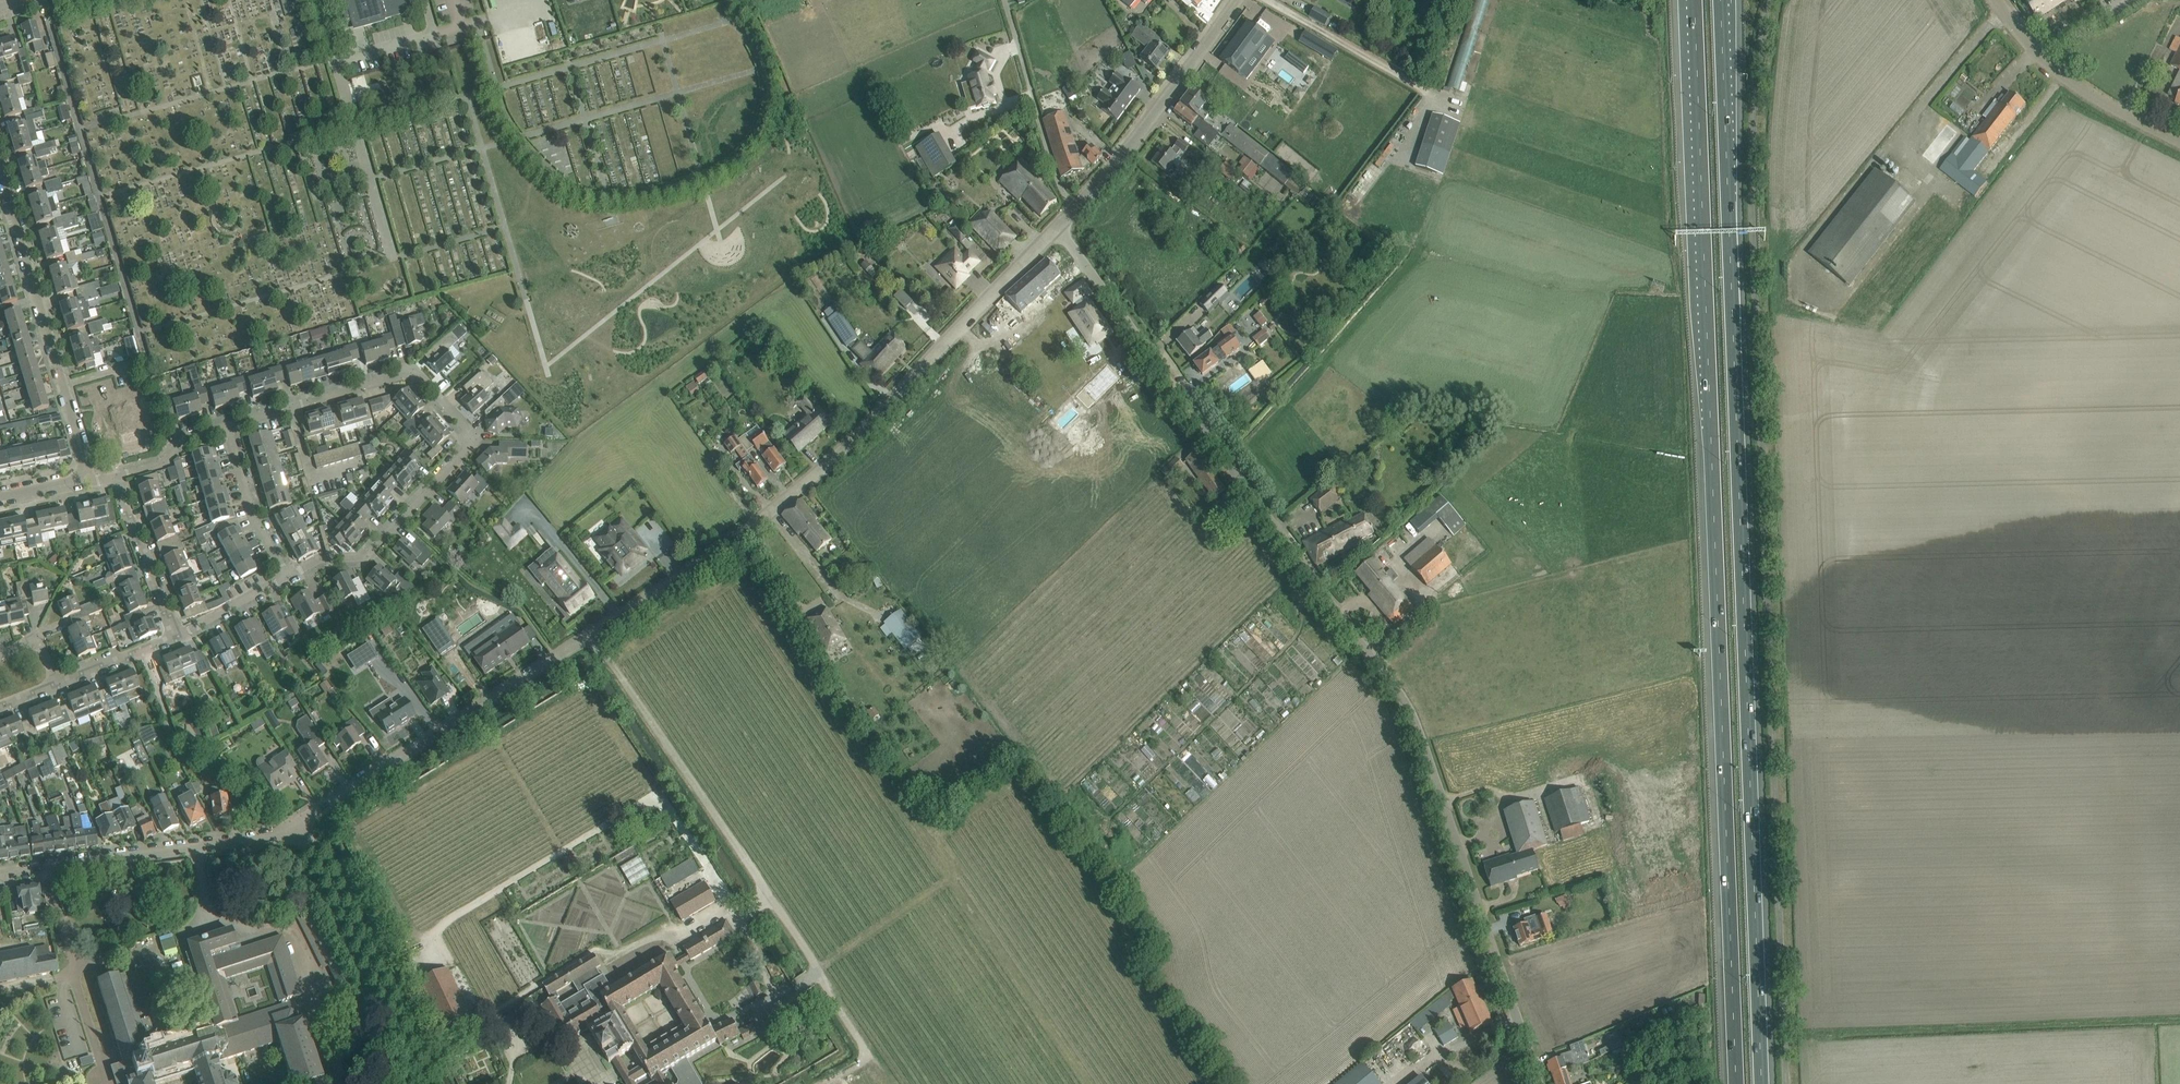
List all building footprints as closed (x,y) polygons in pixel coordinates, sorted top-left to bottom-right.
[(409,0),(345,0),(340,2),(346,21),(361,17),(364,26),(413,12),(409,0)] [(1130,8),(1137,0),(1120,0),(1130,8)] [(2038,18),(2067,0),(2024,0),(2038,18)] [(1432,22),(1438,6),(1425,1),(1419,18),(1432,22)] [(1331,16),(1316,7),(1310,17),(1326,26),(1331,16)] [(44,51),(36,22),(21,27),(27,45),(33,43),(36,53),(44,51)] [(1275,42),(1257,28),(1248,22),(1220,59),(1229,66),(1239,73),(1247,80),(1275,42)] [(1158,37),(1149,31),(1141,25),(1132,37),(1149,49),(1142,58),(1156,69),(1168,53),(1154,43),(1158,37)] [(1305,32),(1298,43),(1330,62),(1337,51),(1305,32)] [(2177,37),(2170,50),(2177,53),(2171,66),(2179,70),(2179,38),(2177,37)] [(0,42),(0,47),(4,58),(18,54),(13,38),(0,42)] [(0,47),(0,69),(2,76),(8,74),(4,58),(0,47)] [(56,66),(52,53),(45,55),(49,69),(56,66)] [(979,53),(974,62),(979,65),(976,71),(978,75),(969,78),(977,107),(995,102),(993,95),(995,94),(992,85),(990,85),(986,71),(987,69),(989,70),(994,61),(979,53)] [(32,74),(28,61),(26,56),(20,58),(25,76),(32,74)] [(1132,58),(1125,62),(1126,66),(1129,69),(1136,65),(1132,58)] [(1302,63),(1298,69),(1304,74),(1309,67),(1302,63)] [(2168,95),(2178,99),(2176,104),(2179,106),(2179,71),(2168,95)] [(1117,121),(1141,90),(1125,78),(1124,79),(1117,73),(1110,83),(1114,86),(1109,93),(1105,90),(1097,99),(1105,105),(1102,110),(1117,121)] [(20,86),(34,82),(32,74),(25,76),(17,79),(19,85),(0,90),(0,101),(1,105),(18,100),(24,99),(20,86)] [(10,79),(9,74),(8,74),(2,76),(0,76),(0,84),(11,81),(10,79)] [(1084,95),(1076,82),(1064,90),(1072,102),(1084,95)] [(1200,111),(1207,102),(1192,90),(1181,104),(1196,116),(1200,111)] [(1987,120),(1973,138),(1990,151),(2026,104),(2011,92),(2007,98),(2003,95),(1997,102),(1995,101),(1983,117),(1987,120)] [(22,114),(18,100),(1,105),(5,118),(22,114)] [(36,111),(34,112),(33,109),(24,112),(25,117),(35,115),(38,114),(44,112),(43,109),(41,109),(39,101),(36,101),(37,106),(35,107),(36,111)] [(1219,134),(1218,133),(1196,116),(1181,104),(1174,113),(1192,127),(1193,125),(1199,130),(1194,137),(1208,148),(1219,134)] [(1222,113),(1220,112),(1213,121),(1200,111),(1196,116),(1218,133),(1219,134),(1285,186),(1294,175),(1236,129),(1238,126),(1222,113)] [(1093,166),(1100,159),(1103,157),(1092,145),(1082,155),(1083,155),(1080,158),(1075,144),(1064,114),(1046,119),(1049,129),(1046,129),(1053,152),(1062,178),(1084,170),(1084,168),(1092,165),(1093,166)] [(1434,115),(1423,146),(1444,153),(1455,122),(1434,115)] [(24,122),(18,124),(8,127),(12,141),(36,133),(34,126),(26,128),(24,122)] [(32,149),(30,143),(39,141),(36,133),(12,141),(16,154),(32,149)] [(938,134),(916,147),(934,178),(956,164),(938,134)] [(34,148),(36,153),(48,149),(60,146),(58,140),(34,148)] [(1185,153),(1189,147),(1180,140),(1170,152),(1164,148),(1153,162),(1166,172),(1177,157),(1180,160),(1185,153)] [(50,155),(48,149),(36,153),(37,158),(50,155)] [(45,161),(36,164),(34,158),(18,162),(22,176),(47,169),(45,161)] [(1041,217),(1057,202),(1039,184),(1042,180),(1031,169),(1033,167),(1030,165),(1029,167),(1022,159),(1000,181),(1019,201),(1023,198),(1041,217)] [(1219,171),(1230,180),(1238,171),(1226,162),(1219,171)] [(42,185),(40,179),(49,176),(47,169),(22,176),(26,190),(42,185)] [(82,184),(85,196),(93,194),(87,177),(77,180),(78,186),(82,184)] [(44,183),(46,189),(62,184),(60,178),(44,183)] [(63,190),(62,184),(46,189),(48,194),(63,190)] [(45,193),(39,195),(28,198),(32,212),(55,205),(53,198),(47,199),(45,193)] [(58,217),(57,212),(55,205),(32,212),(36,225),(53,220),(52,219),(55,218),(58,217)] [(75,213),(58,217),(55,218),(57,224),(76,218),(84,216),(83,210),(75,213)] [(970,223),(992,246),(999,254),(1016,238),(992,212),(986,217),(982,212),(970,223)] [(79,226),(76,218),(57,224),(58,229),(62,228),(62,231),(63,230),(79,226)] [(949,229),(961,242),(968,236),(955,223),(949,229)] [(63,230),(62,231),(56,232),(55,229),(39,234),(43,247),(59,243),(66,241),(63,230)] [(103,232),(96,234),(99,245),(106,243),(103,232)] [(63,256),(59,243),(43,247),(47,261),(63,256)] [(980,262),(969,251),(963,257),(955,249),(936,267),(957,289),(969,277),(967,274),(980,262)] [(94,252),(82,255),(76,257),(67,260),(68,265),(77,262),(78,263),(95,258),(94,252)] [(1061,275),(1047,259),(1005,296),(1021,313),(1041,296),(1043,299),(1048,295),(1044,290),(1061,275)] [(1265,260),(1258,267),(1268,277),(1275,270),(1265,260)] [(872,267),(867,261),(862,266),(872,278),(877,273),(872,267)] [(7,264),(0,266),(0,279),(10,276),(7,264)] [(65,264),(60,266),(49,269),(53,283),(75,277),(72,269),(67,271),(65,264)] [(10,276),(0,279),(0,293),(14,289),(10,276)] [(75,276),(75,277),(53,283),(57,296),(73,291),(73,290),(75,289),(79,288),(75,276)] [(1076,310),(1091,301),(1087,297),(1092,294),(1084,281),(1065,293),(1075,309),(1076,310)] [(77,295),(96,290),(94,284),(84,287),(79,288),(75,289),(77,295)] [(1218,286),(1200,305),(1209,314),(1227,296),(1218,286)] [(14,289),(0,293),(0,298),(2,305),(18,301),(14,289)] [(901,289),(893,297),(905,309),(913,302),(901,289)] [(98,298),(96,290),(77,295),(79,301),(85,299),(88,298),(88,301),(98,298)] [(86,303),(85,299),(79,301),(76,301),(76,300),(60,305),(63,318),(80,313),(88,311),(88,310),(89,309),(88,303),(86,303)] [(1113,333),(1091,301),(1076,310),(1070,315),(1089,345),(1095,341),(1096,344),(1104,339),(1113,333)] [(830,319),(829,320),(847,347),(849,346),(854,342),(857,340),(839,313),(838,313),(833,306),(825,312),(830,319)] [(20,309),(10,312),(5,314),(8,326),(24,322),(20,309)] [(90,319),(88,311),(80,313),(63,318),(67,331),(84,327),(82,321),(90,319)] [(1254,317),(1262,327),(1268,322),(1260,312),(1254,317)] [(426,324),(423,314),(397,321),(396,315),(389,317),(392,328),(394,337),(398,347),(407,344),(408,346),(421,342),(417,327),(426,324)] [(106,319),(101,321),(88,324),(89,330),(107,325),(106,319)] [(27,334),(24,322),(8,326),(12,338),(27,334)] [(354,322),(347,323),(349,330),(356,329),(354,322)] [(111,324),(107,325),(89,330),(91,336),(112,330),(111,324)] [(459,325),(451,333),(458,341),(467,333),(459,325)] [(1212,337),(1211,335),(1216,330),(1212,325),(1207,330),(1206,330),(1199,335),(1194,328),(1190,331),(1177,342),(1190,358),(1203,347),(1202,345),(1212,337)] [(1241,347),(1238,343),(1235,340),(1239,337),(1235,331),(1230,325),(1221,331),(1226,338),(1217,344),(1209,351),(1210,353),(1194,364),(1203,375),(1218,364),(1215,359),(1222,353),(1226,358),(1241,347)] [(1253,339),(1259,347),(1271,337),(1265,329),(1253,339)] [(447,351),(452,346),(458,341),(451,333),(450,332),(444,337),(433,347),(438,353),(427,363),(438,375),(446,367),(454,360),(454,359),(447,351)] [(907,349),(899,341),(891,333),(872,353),(864,345),(861,348),(854,342),(849,346),(854,351),(855,349),(857,351),(856,353),(865,361),(861,364),(869,372),(877,379),(907,349)] [(31,346),(27,334),(12,338),(6,340),(8,347),(14,346),(15,351),(31,346)] [(395,348),(392,337),(391,334),(378,338),(379,342),(373,343),(378,362),(390,358),(388,350),(395,348)] [(97,339),(88,341),(86,335),(70,340),(74,354),(99,347),(97,339)] [(124,339),(129,357),(135,359),(138,358),(132,337),(124,339)] [(378,362),(373,343),(367,345),(366,341),(353,345),(357,359),(364,357),(366,365),(378,362)] [(350,361),(357,359),(353,345),(340,349),(341,353),(335,354),(340,373),(353,369),(350,361)] [(34,358),(31,346),(15,351),(19,363),(34,358)] [(452,346),(447,351),(454,359),(460,354),(452,346)] [(95,367),(92,356),(101,353),(99,347),(74,354),(78,367),(85,365),(86,369),(95,367)] [(340,373),(335,354),(334,351),(315,356),(319,370),(326,368),(328,376),(340,373)] [(313,372),(319,370),(315,356),(302,360),(303,364),(297,365),(303,383),(315,380),(313,372)] [(215,360),(217,367),(227,364),(225,357),(215,360)] [(38,370),(34,358),(19,363),(22,375),(38,370)] [(303,383),(297,365),(291,367),(290,363),(277,367),(282,381),(288,379),(291,387),(303,383)] [(1101,364),(1086,373),(1109,410),(1124,401),(1101,364)] [(190,367),(186,369),(188,374),(189,373),(192,382),(193,382),(199,380),(195,365),(190,367)] [(275,383),(282,381),(277,367),(264,371),(266,375),(260,376),(265,394),(277,391),(275,383)] [(42,383),(38,370),(22,375),(26,387),(42,383)] [(698,384),(708,378),(703,371),(694,378),(698,384)] [(479,373),(471,380),(463,388),(468,393),(469,393),(469,395),(467,395),(461,401),(473,414),(481,406),(488,400),(482,393),(493,383),(484,372),(480,375),(479,373)] [(265,394),(260,376),(254,378),(253,374),(240,378),(244,392),(250,390),(253,398),(265,394)] [(237,394),(244,392),(240,378),(227,382),(228,385),(222,387),(227,405),(240,402),(237,394)] [(200,405),(206,403),(202,389),(199,380),(193,382),(195,391),(183,394),(184,398),(190,416),(202,413),(200,405)] [(45,395),(42,383),(26,387),(30,399),(45,395)] [(227,405),(222,387),(216,389),(215,385),(202,389),(206,403),(213,401),(215,409),(227,405)] [(400,412),(417,397),(408,388),(397,398),(393,394),(369,402),(372,412),(372,414),(386,410),(393,404),(400,412)] [(190,416),(184,398),(183,394),(164,400),(168,414),(175,412),(177,420),(190,416)] [(49,407),(45,395),(30,399),(33,412),(49,407)] [(425,406),(417,397),(400,412),(408,421),(403,425),(408,430),(418,421),(413,417),(425,406)] [(504,401),(501,397),(485,412),(487,420),(486,421),(488,431),(497,434),(505,426),(516,427),(521,419),(517,410),(504,409),(504,401)] [(832,424),(824,416),(819,409),(816,411),(804,398),(798,403),(808,415),(784,436),(799,453),(832,424)] [(362,399),(349,403),(355,423),(357,429),(373,424),(371,417),(368,407),(364,408),(362,399)] [(355,423),(349,403),(337,406),(340,415),(335,416),(339,428),(355,423)] [(329,409),(317,412),(323,433),(324,437),(330,436),(329,431),(339,428),(335,416),(332,417),(329,409)] [(323,433),(317,412),(305,416),(307,424),(303,426),(307,438),(307,437),(317,434),(323,433)] [(62,421),(60,414),(38,419),(39,423),(39,425),(52,422),(54,423),(62,421)] [(425,440),(442,425),(434,416),(422,426),(418,421),(408,430),(405,433),(409,438),(412,436),(414,438),(416,438),(420,435),(425,440)] [(28,432),(27,426),(26,421),(13,424),(14,429),(15,435),(28,432)] [(450,434),(442,425),(425,440),(433,449),(427,455),(432,460),(443,450),(439,445),(450,434)] [(786,465),(761,431),(757,426),(738,441),(742,446),(746,452),(754,446),(757,450),(761,447),(766,454),(763,457),(775,473),(786,465)] [(284,432),(286,440),(294,438),(292,430),(284,432)] [(274,444),(273,438),(271,431),(249,438),(252,450),(274,444)] [(48,464),(43,440),(42,436),(38,436),(39,441),(37,441),(38,447),(32,448),(35,466),(48,464)] [(742,446),(738,441),(735,437),(724,445),(731,454),(742,446)] [(297,446),(294,438),(286,440),(288,448),(297,446)] [(60,461),(58,449),(69,447),(68,439),(56,442),(56,443),(49,445),(47,439),(43,440),(48,464),(60,461)] [(526,458),(526,443),(499,442),(499,450),(490,449),(476,463),(486,473),(495,464),(507,464),(507,457),(526,458)] [(35,466),(32,448),(24,450),(23,444),(18,445),(23,469),(35,466)] [(278,455),(276,449),(274,444),(252,450),(256,462),(278,455)] [(358,444),(351,445),(355,458),(361,456),(358,444)] [(23,469),(18,445),(12,446),(14,452),(7,454),(10,472),(23,469)] [(355,458),(351,445),(345,447),(348,460),(355,458)] [(371,445),(362,448),(364,455),(365,457),(378,453),(371,445)] [(345,447),(338,449),(342,462),(348,460),(345,447)] [(217,456),(214,448),(192,454),(196,466),(211,461),(211,458),(217,456)] [(342,462),(338,449),(332,451),(336,464),(342,462)] [(419,462),(411,454),(410,454),(406,450),(397,459),(399,461),(395,466),(413,482),(417,477),(416,476),(420,472),(413,465),(417,461),(419,462)] [(336,464),(332,451),(326,453),(330,465),(336,464)] [(1225,490),(1197,452),(1187,460),(1215,498),(1225,490)] [(330,465),(326,453),(320,455),(323,467),(330,465)] [(7,454),(0,455),(0,474),(10,472),(7,454)] [(281,467),(279,461),(278,455),(256,462),(259,474),(281,467)] [(323,467),(320,455),(313,456),(317,469),(323,467)] [(768,480),(750,456),(736,466),(740,471),(742,469),(746,475),(748,474),(758,488),(768,480)] [(1183,466),(1177,459),(1162,473),(1169,479),(1183,466)] [(174,463),(175,467),(176,471),(183,470),(180,461),(174,463)] [(221,471),(219,463),(212,464),(211,461),(196,466),(196,469),(199,477),(221,471)] [(408,487),(413,482),(395,466),(390,471),(388,469),(383,475),(379,471),(376,474),(391,488),(396,483),(403,490),(407,486),(408,487)] [(179,479),(176,471),(175,467),(168,469),(172,481),(179,479)] [(280,474),(283,473),(281,467),(259,474),(263,486),(282,480),(280,474)] [(227,469),(221,471),(199,477),(201,486),(195,488),(196,491),(218,484),(217,481),(223,479),(222,474),(228,473),(227,469)] [(186,481),(183,470),(176,471),(179,479),(180,483),(186,481)] [(477,474),(472,480),(464,473),(448,491),(461,503),(473,489),(480,495),(489,485),(477,474)] [(156,484),(160,483),(157,474),(144,477),(147,486),(139,488),(142,497),(159,492),(156,484)] [(387,493),(391,488),(376,474),(372,478),(377,481),(371,487),(373,489),(369,494),(387,510),(391,506),(390,504),(394,500),(387,493)] [(288,491),(286,485),(283,486),(282,480),(263,486),(263,487),(261,488),(260,490),(261,492),(263,494),(265,493),(266,498),(288,491)] [(1341,501),(1336,494),(1343,489),(1337,481),(1330,487),(1330,486),(1311,500),(1322,514),(1341,501)] [(219,488),(218,484),(196,491),(197,494),(203,492),(206,500),(228,494),(225,486),(219,488)] [(292,503),(288,491),(266,498),(270,510),(292,503)] [(324,499),(338,495),(337,491),(317,497),(318,501),(324,499)] [(161,501),(159,492),(142,497),(144,507),(152,504),(155,513),(167,509),(165,500),(161,501)] [(230,502),(228,494),(206,500),(209,512),(225,507),(224,504),(230,502)] [(382,515),(387,510),(369,494),(364,499),(362,497),(354,506),(365,516),(370,511),(377,518),(381,514),(382,515)] [(1222,499),(1230,509),(1236,504),(1228,494),(1222,499)] [(1441,496),(1428,507),(1454,536),(1466,525),(1441,496)] [(184,497),(177,499),(179,505),(186,503),(184,497)] [(365,516),(354,506),(346,499),(340,505),(348,512),(345,515),(347,517),(343,522),(361,538),(365,534),(364,533),(368,528),(360,522),(365,516)] [(818,520),(803,502),(801,499),(782,515),(799,535),(801,533),(817,553),(832,541),(816,521),(818,520)] [(104,500),(90,503),(94,522),(102,520),(104,526),(116,523),(112,505),(106,507),(104,500)] [(435,506),(425,517),(424,516),(423,517),(428,521),(423,527),(434,538),(450,520),(453,523),(461,513),(450,502),(441,511),(434,505),(435,506)] [(94,522),(90,503),(76,506),(78,513),(72,515),(75,532),(82,531),(96,528),(94,522)] [(226,511),(225,507),(209,512),(212,524),(209,525),(195,531),(197,538),(203,535),(212,532),(215,530),(219,528),(217,522),(234,517),(232,509),(226,511)] [(281,529),(301,518),(295,507),(275,517),(281,529)] [(64,509),(50,512),(54,530),(67,527),(69,534),(75,532),(72,515),(65,516),(64,509)] [(171,518),(167,509),(155,513),(158,522),(151,525),(154,534),(171,527),(168,519),(171,518)] [(50,512),(36,515),(38,522),(31,523),(36,545),(42,543),(42,542),(56,539),(54,530),(50,512)] [(1348,519),(1303,542),(1317,566),(1361,543),(1360,541),(1374,534),(1364,514),(1349,521),(1348,519)] [(23,517),(9,520),(13,539),(27,536),(29,546),(36,545),(31,523),(25,525),(23,517)] [(307,529),(304,523),(301,518),(281,529),(283,532),(281,534),(281,536),(282,538),(284,539),(286,538),(287,539),(303,531),(307,529)] [(9,520),(0,522),(0,541),(13,539),(9,520)] [(608,560),(619,574),(622,571),(623,573),(634,565),(636,566),(645,559),(641,554),(646,550),(622,520),(609,530),(608,529),(596,539),(611,558),(608,560)] [(356,543),(361,538),(343,522),(338,527),(336,525),(327,534),(333,539),(341,546),(340,544),(344,540),(351,546),(355,542),(356,543)] [(231,524),(221,529),(218,531),(219,535),(218,536),(224,547),(238,539),(237,536),(242,533),(238,525),(233,528),(231,524)] [(519,525),(503,539),(505,541),(512,536),(517,542),(526,535),(519,525)] [(174,536),(171,527),(154,534),(158,543),(165,540),(168,548),(181,543),(177,534),(174,536)] [(292,550),(313,539),(310,534),(306,536),(303,531),(287,539),(292,550)] [(331,552),(328,542),(325,534),(321,535),(323,543),(326,553),(331,552)] [(207,543),(203,535),(197,538),(201,546),(207,543)] [(1429,537),(1404,559),(1427,585),(1452,564),(1429,537)] [(112,539),(102,542),(95,545),(100,557),(106,555),(109,562),(126,555),(121,542),(114,545),(112,539)] [(229,558),(250,547),(257,543),(256,540),(248,544),(246,539),(240,542),(238,539),(224,547),(229,558)] [(319,551),(313,541),(313,539),(292,550),(295,554),(293,556),(293,558),(294,560),(296,561),(298,560),(298,562),(304,558),(305,560),(314,556),(313,554),(319,551)] [(393,550),(401,557),(410,565),(416,559),(422,566),(433,555),(420,543),(414,549),(404,539),(393,550)] [(184,552),(181,543),(168,548),(172,556),(164,559),(168,568),(184,561),(181,553),(184,552)] [(254,554),(251,550),(259,546),(257,543),(250,547),(229,558),(235,568),(250,560),(248,557),(254,554)] [(558,554),(542,567),(542,566),(539,569),(539,570),(537,571),(538,572),(534,575),(543,586),(547,582),(562,601),(556,605),(566,618),(594,595),(584,583),(582,584),(558,554)] [(132,569),(126,555),(109,562),(107,563),(112,576),(104,579),(107,585),(111,584),(127,577),(125,571),(132,569)] [(209,560),(212,567),(217,564),(213,557),(209,560)] [(1391,569),(1385,574),(1372,559),(1364,566),(1355,573),(1372,593),(1369,595),(1394,625),(1402,618),(1414,608),(1409,602),(1392,582),(1398,577),(1391,569)] [(251,563),(250,560),(235,568),(236,569),(241,579),(261,568),(257,560),(251,563)] [(188,570),(184,561),(168,568),(171,577),(179,574),(182,582),(194,577),(191,568),(188,570)] [(223,575),(217,564),(212,567),(218,577),(223,575)] [(366,580),(373,586),(374,584),(384,593),(391,585),(396,589),(399,586),(408,595),(416,590),(413,587),(405,579),(400,584),(379,565),(366,580)] [(336,591),(341,601),(352,596),(358,607),(370,600),(363,587),(356,591),(346,574),(333,581),(338,590),(336,591)] [(129,583),(127,577),(111,584),(113,590),(119,588),(124,601),(142,594),(136,581),(129,583)] [(198,586),(194,577),(182,582),(185,590),(178,593),(181,602),(198,595),(195,587),(198,586)] [(48,602),(46,592),(44,584),(30,587),(28,581),(22,582),(25,599),(26,599),(32,598),(34,605),(48,602)] [(29,615),(26,599),(25,599),(22,582),(16,584),(19,598),(5,601),(6,608),(10,626),(24,623),(23,616),(29,615)] [(291,599),(296,609),(297,611),(299,610),(305,621),(318,614),(322,620),(329,616),(328,614),(334,610),(326,595),(319,599),(321,604),(316,607),(315,604),(316,604),(308,590),(291,599)] [(147,607),(142,594),(124,601),(129,614),(123,616),(126,623),(142,616),(140,610),(147,607)] [(196,616),(217,608),(226,603),(223,598),(206,605),(204,603),(201,604),(198,595),(181,602),(185,611),(192,608),(196,616)] [(99,599),(79,607),(75,598),(58,605),(63,619),(70,616),(72,622),(89,616),(95,613),(103,609),(99,599)] [(481,608),(494,614),(499,605),(486,598),(481,608)] [(277,614),(281,612),(278,606),(262,615),(273,636),(285,630),(290,639),(301,633),(293,617),(282,623),(277,614)] [(6,608),(0,609),(0,628),(10,626),(6,608)] [(836,646),(845,640),(828,610),(822,614),(821,612),(809,619),(815,629),(828,650),(826,646),(833,642),(836,646)] [(901,611),(885,623),(905,650),(922,637),(901,611)] [(91,622),(89,616),(72,622),(75,628),(68,631),(73,644),(90,637),(85,624),(91,622)] [(145,622),(142,616),(126,623),(121,624),(124,630),(129,629),(134,642),(157,633),(152,619),(145,622)] [(437,620),(423,629),(440,654),(455,644),(437,620)] [(268,641),(263,631),(257,622),(251,625),(249,622),(235,629),(248,652),(268,641)] [(476,645),(468,651),(485,675),(531,643),(530,642),(522,631),(518,624),(500,637),(496,631),(490,635),(494,641),(480,651),(476,645)] [(529,626),(522,631),(530,642),(537,637),(529,626)] [(112,648),(118,646),(111,629),(105,631),(112,648)] [(212,660),(217,669),(217,670),(224,666),(226,670),(238,664),(235,660),(242,656),(237,646),(234,648),(226,634),(207,644),(215,658),(212,660)] [(96,650),(92,640),(90,637),(73,644),(78,657),(96,650)] [(369,643),(347,657),(352,666),(362,659),(366,666),(378,658),(369,643)] [(189,648),(176,653),(183,671),(196,665),(198,671),(204,669),(198,652),(192,655),(189,648)] [(183,671),(176,653),(163,659),(165,665),(159,668),(164,678),(166,684),(172,682),(185,677),(183,671)] [(432,705),(438,700),(449,694),(431,667),(422,673),(425,678),(417,683),(432,705)] [(132,671),(119,676),(126,694),(129,702),(142,697),(142,698),(149,695),(141,675),(135,677),(132,671)] [(126,694),(119,676),(106,681),(108,688),(102,691),(110,711),(117,708),(113,699),(126,694)] [(166,684),(164,678),(157,681),(160,687),(166,684)] [(94,686),(81,691),(90,715),(103,709),(105,713),(110,711),(102,691),(97,693),(94,686)] [(337,694),(333,688),(328,692),(331,698),(337,694)] [(90,715),(81,691),(67,697),(70,704),(64,706),(70,722),(90,715)] [(415,715),(409,706),(404,698),(376,716),(380,722),(386,731),(399,723),(400,725),(415,715)] [(55,701),(42,706),(49,724),(51,730),(70,722),(64,706),(58,708),(55,701)] [(49,724),(42,706),(29,712),(31,719),(26,721),(32,738),(38,735),(36,729),(49,724)] [(874,707),(867,712),(872,720),(879,715),(874,707)] [(269,711),(264,715),(271,725),(272,727),(277,723),(276,722),(269,711)] [(262,716),(257,719),(262,726),(266,723),(262,716)] [(325,743),(319,734),(306,716),(297,722),(296,728),(307,745),(298,751),(313,774),(328,764),(318,748),(325,743)] [(17,717),(3,722),(10,740),(23,734),(26,740),(27,740),(29,744),(34,742),(32,738),(26,721),(20,724),(17,717)] [(346,724),(349,729),(332,741),(336,747),(340,745),(345,753),(361,742),(358,738),(364,733),(355,718),(346,724)] [(3,722),(0,723),(0,744),(10,740),(3,722)] [(158,738),(152,726),(136,730),(144,745),(158,738)] [(85,750),(105,746),(103,737),(83,741),(85,750)] [(64,749),(62,744),(61,743),(54,747),(61,760),(68,757),(64,749)] [(75,744),(69,747),(72,753),(78,749),(75,744)] [(63,765),(61,760),(54,747),(46,750),(47,752),(46,753),(50,760),(54,769),(63,765)] [(274,792),(287,783),(286,781),(294,776),(289,769),(295,765),(286,752),(273,761),(273,762),(270,764),(267,759),(265,759),(262,759),(260,760),(259,761),(258,763),(258,765),(260,769),(259,770),(274,792)] [(50,760),(46,753),(33,759),(36,766),(50,760)] [(36,766),(33,759),(24,763),(27,771),(36,767),(36,766)] [(132,775),(129,770),(128,769),(125,770),(123,764),(117,766),(120,773),(115,775),(115,776),(116,776),(118,780),(119,781),(132,775)] [(24,773),(21,766),(13,770),(16,777),(24,773)] [(16,777),(13,770),(3,775),(6,781),(16,777)] [(205,818),(194,797),(197,795),(191,784),(190,783),(185,786),(189,794),(176,800),(190,826),(192,825),(193,826),(197,824),(197,823),(205,818)] [(191,784),(197,795),(201,793),(199,783),(191,784)] [(211,797),(206,797),(204,800),(210,804),(212,804),(214,817),(222,816),(224,817),(227,817),(227,815),(230,815),(229,809),(232,808),(232,809),(240,808),(246,801),(236,794),(227,795),(227,794),(218,796),(217,787),(209,789),(211,797)] [(1544,799),(1555,832),(1560,831),(1563,842),(1584,835),(1581,826),(1591,822),(1581,788),(1544,799)] [(179,826),(174,816),(169,803),(169,804),(165,795),(157,799),(161,807),(154,810),(164,832),(179,826)] [(137,827),(128,807),(123,809),(119,800),(109,804),(113,814),(121,833),(137,827)] [(1534,801),(1514,807),(1504,811),(1518,854),(1510,857),(1510,855),(1483,863),(1491,887),(1501,883),(1518,878),(1518,875),(1539,869),(1534,851),(1548,846),(1534,801)] [(113,814),(109,804),(108,802),(99,806),(103,818),(96,820),(103,840),(121,833),(113,814)] [(131,810),(135,817),(141,814),(138,807),(131,810)] [(98,846),(97,835),(96,829),(90,830),(90,824),(89,824),(88,817),(87,815),(80,817),(83,831),(84,831),(87,848),(98,846)] [(83,831),(80,817),(80,816),(77,816),(70,817),(71,820),(76,850),(87,848),(84,831),(83,831)] [(156,834),(152,824),(148,816),(136,821),(144,839),(156,834)] [(76,850),(71,820),(70,817),(64,818),(65,827),(60,828),(63,834),(66,851),(76,850)] [(55,853),(66,851),(63,834),(60,828),(57,820),(54,820),(56,826),(49,827),(49,828),(52,836),(55,853)] [(44,855),(40,830),(39,821),(33,822),(35,838),(30,839),(33,856),(44,855)] [(31,857),(29,846),(28,839),(24,840),(22,828),(15,829),(16,834),(17,833),(18,841),(17,841),(20,858),(31,857)] [(52,836),(49,828),(40,830),(44,855),(55,853),(52,836)] [(20,858),(17,841),(18,841),(17,833),(16,834),(5,835),(5,836),(6,838),(9,860),(20,858)] [(6,838),(5,836),(0,837),(0,861),(9,860),(6,838)] [(652,874),(647,865),(641,855),(621,867),(632,886),(652,874)] [(289,875),(297,871),(291,858),(283,862),(289,875)] [(90,884),(68,889),(70,900),(92,895),(90,884)] [(727,903),(715,884),(682,905),(694,923),(727,903)] [(16,900),(18,911),(18,912),(28,911),(29,915),(38,913),(37,907),(40,907),(38,897),(40,897),(38,886),(17,889),(19,899),(16,900)] [(1563,907),(1564,910),(1571,907),(1570,904),(1567,895),(1555,899),(1560,909),(1563,907)] [(273,904),(260,907),(262,916),(275,912),(273,904)] [(1553,934),(1546,914),(1536,917),(1540,930),(1530,933),(1527,923),(1514,928),(1520,946),(1553,934)] [(370,1022),(317,916),(316,915),(310,918),(310,917),(308,918),(309,919),(306,920),(359,1027),(370,1022)] [(21,931),(19,918),(12,920),(14,932),(21,931)] [(683,948),(691,960),(735,934),(726,919),(700,934),(702,937),(683,948)] [(28,930),(29,934),(45,931),(44,928),(40,928),(39,925),(27,927),(28,931),(28,930)] [(148,1048),(144,1036),(149,1034),(147,1028),(142,1029),(125,974),(98,982),(122,1058),(123,1062),(120,1063),(120,1065),(125,1081),(126,1082),(124,1083),(125,1083),(153,1083),(194,1068),(199,1083),(237,1083),(236,1078),(237,1076),(236,1075),(235,1076),(228,1073),(228,1071),(226,1071),(226,1073),(220,1074),(218,1069),(220,1069),(217,1061),(279,1041),(293,1083),(325,1083),(304,1020),(300,1021),(299,1018),(298,1019),(292,1001),(287,1002),(286,1000),(291,998),(301,995),(282,936),(231,952),(229,946),(236,944),(231,930),(188,944),(191,951),(215,1027),(191,1035),(190,1031),(189,1030),(188,1029),(187,1029),(186,1029),(185,1029),(184,1030),(183,1031),(183,1032),(183,1033),(184,1036),(148,1048)] [(0,954),(0,981),(53,971),(58,970),(55,955),(50,956),(36,959),(34,947),(0,954)] [(407,954),(399,958),(407,974),(426,1015),(437,1039),(443,1036),(442,1036),(445,1034),(443,1029),(470,1015),(448,969),(421,982),(415,970),(407,954)] [(553,1000),(542,1007),(564,1044),(589,1029),(609,1062),(613,1061),(627,1083),(637,1083),(635,1081),(648,1073),(653,1082),(649,1083),(663,1083),(667,1082),(664,1076),(662,1077),(660,1074),(664,1071),(666,1073),(668,1071),(667,1070),(672,1067),(680,1080),(679,1083),(702,1083),(686,1058),(718,1040),(721,1045),(742,1034),(746,1039),(758,1033),(752,1023),(739,1030),(732,1018),(711,1029),(706,1020),(704,1021),(675,969),(678,968),(676,964),(670,955),(662,960),(612,989),(604,976),(601,977),(596,968),(601,966),(594,954),(543,985),(550,996),(553,1000)] [(1471,980),(1461,985),(1454,988),(1454,989),(1410,1023),(1418,1032),(1453,1005),(1451,1002),(1454,999),(1458,998),(1461,1005),(1459,1006),(1460,1008),(1454,1011),(1459,1022),(1465,1019),(1471,1032),(1492,1023),(1481,998),(1479,999),(1471,980)] [(750,984),(756,996),(764,993),(758,981),(750,984)] [(1459,1038),(1449,1021),(1435,1029),(1444,1046),(1459,1038)] [(489,1032),(446,1050),(443,1051),(448,1060),(493,1041),(489,1032)] [(1619,1041),(1600,1051),(1602,1056),(1621,1046),(1619,1041)] [(1583,1042),(1580,1043),(1569,1046),(1571,1052),(1561,1055),(1562,1058),(1548,1062),(1549,1065),(1547,1065),(1549,1072),(1551,1071),(1553,1075),(1566,1070),(1566,1069),(1589,1061),(1583,1042)] [(1362,1062),(1335,1083),(1378,1083),(1362,1062)] [(1566,1070),(1553,1075),(1556,1083),(1571,1083),(1566,1070)] [(1422,1075),(1410,1083),(1428,1083),(1422,1075)]
